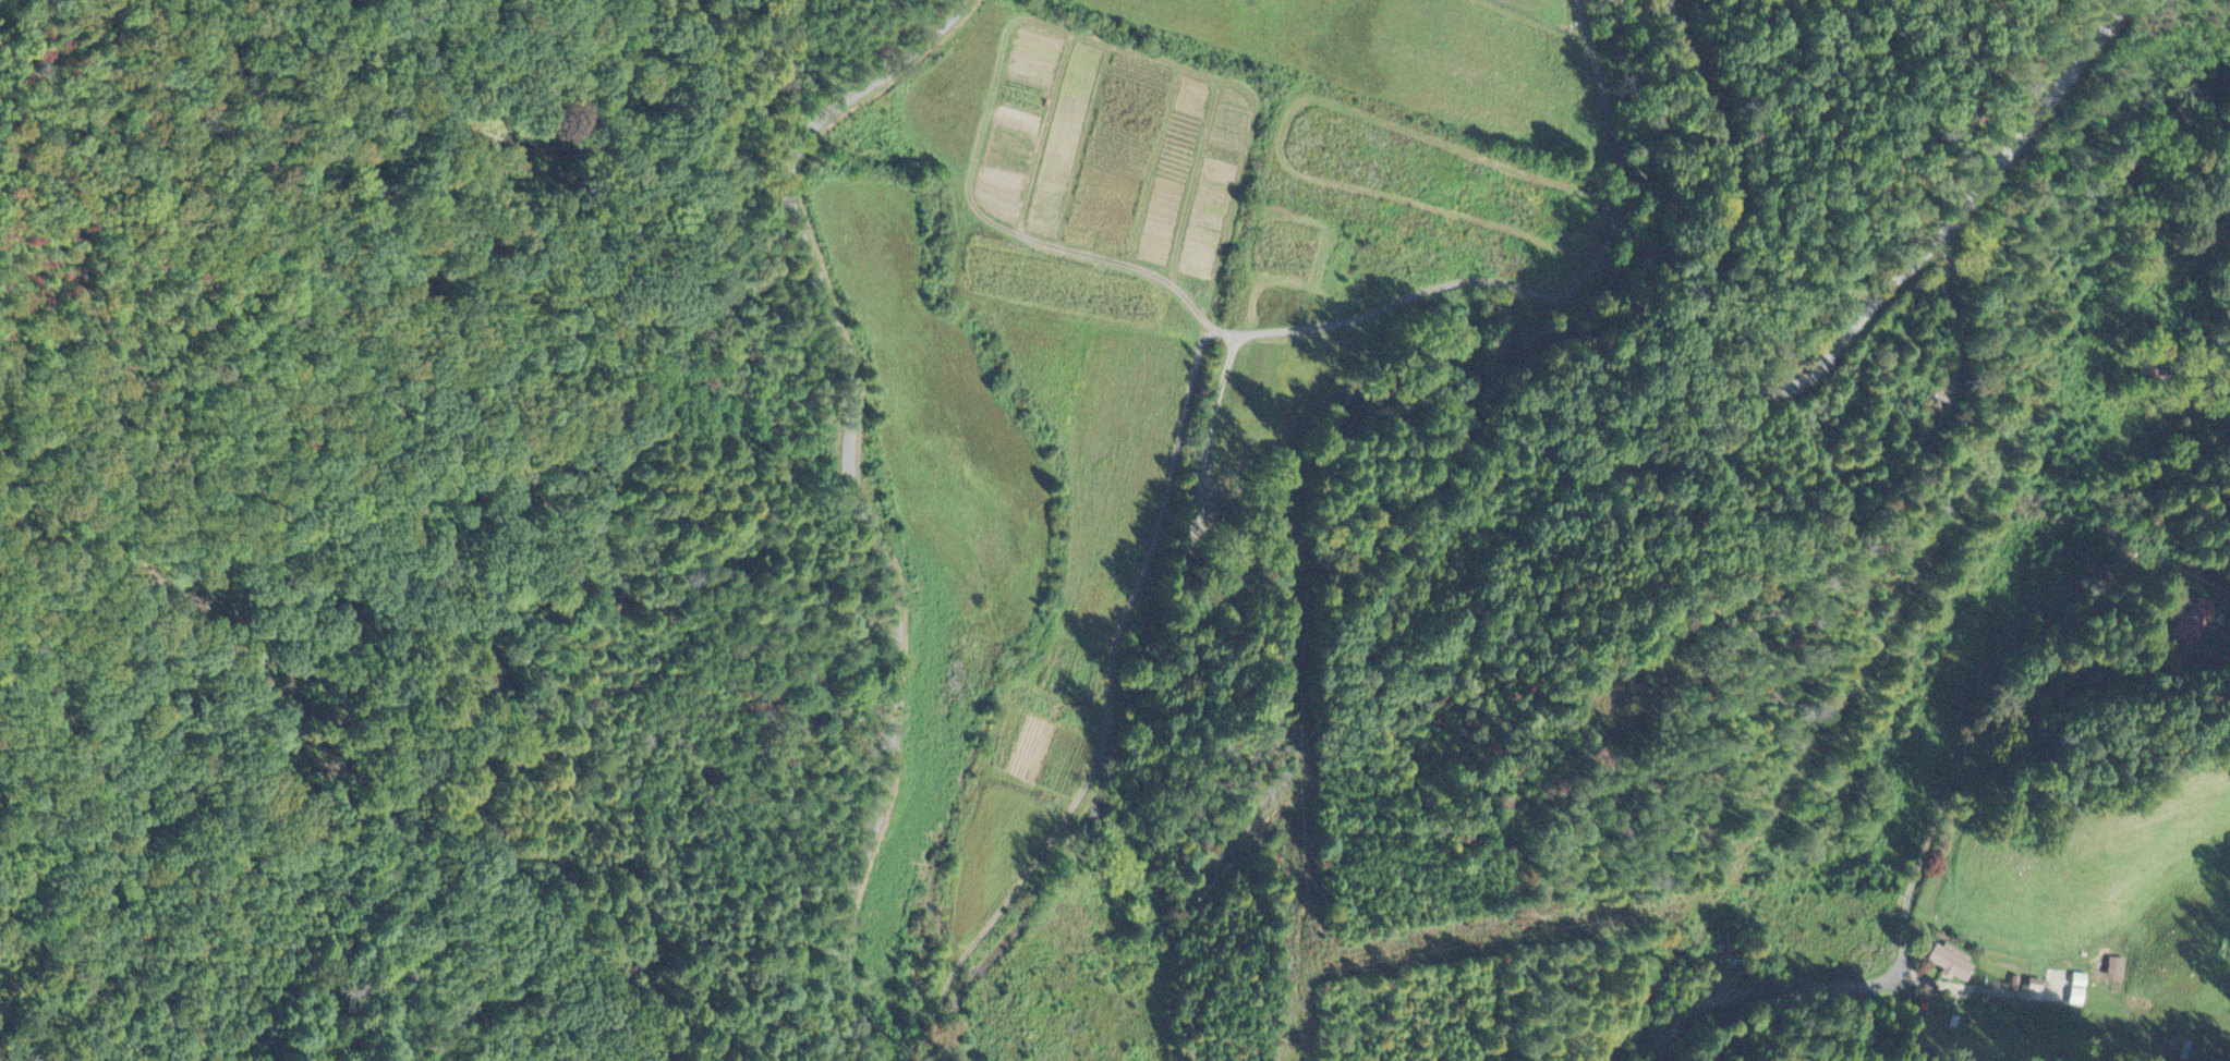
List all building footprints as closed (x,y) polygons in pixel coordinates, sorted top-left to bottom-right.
[(2186,648),(2218,614),(2201,599),(2169,632),(2186,648)] [(1934,947),(1923,964),(1949,980),(1951,977),(1963,985),(1975,966),(1944,946),(1941,951),(1934,947)] [(2129,962),(2112,960),(2110,980),(2127,982),(2129,962)] [(2087,977),(2072,976),(2069,1006),(2084,1007),(2087,977)]
